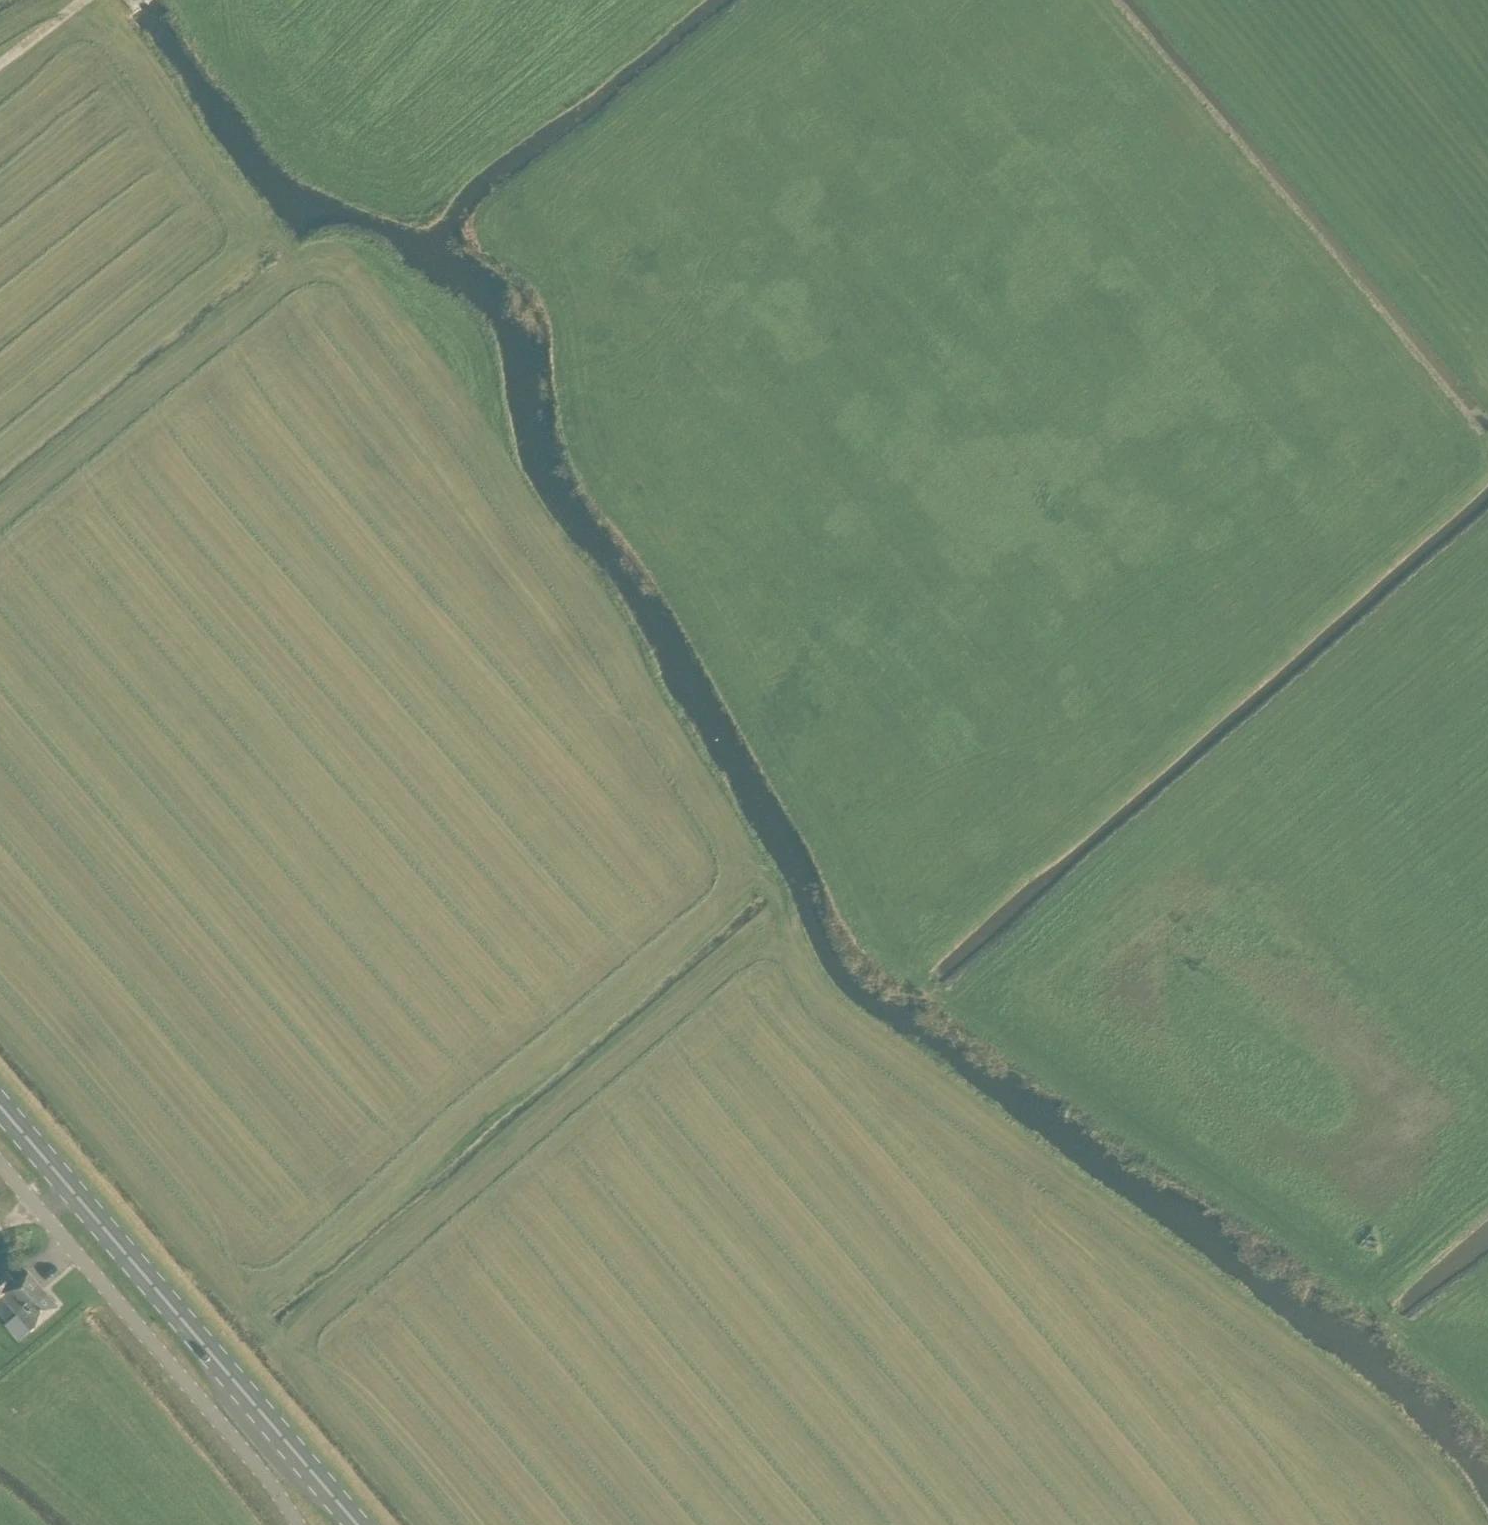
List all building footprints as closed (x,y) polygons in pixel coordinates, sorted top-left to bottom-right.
[(32,1332),(59,1309),(29,1273),(17,1284),(8,1273),(0,1279),(0,1298),(2,1297),(32,1332)]
